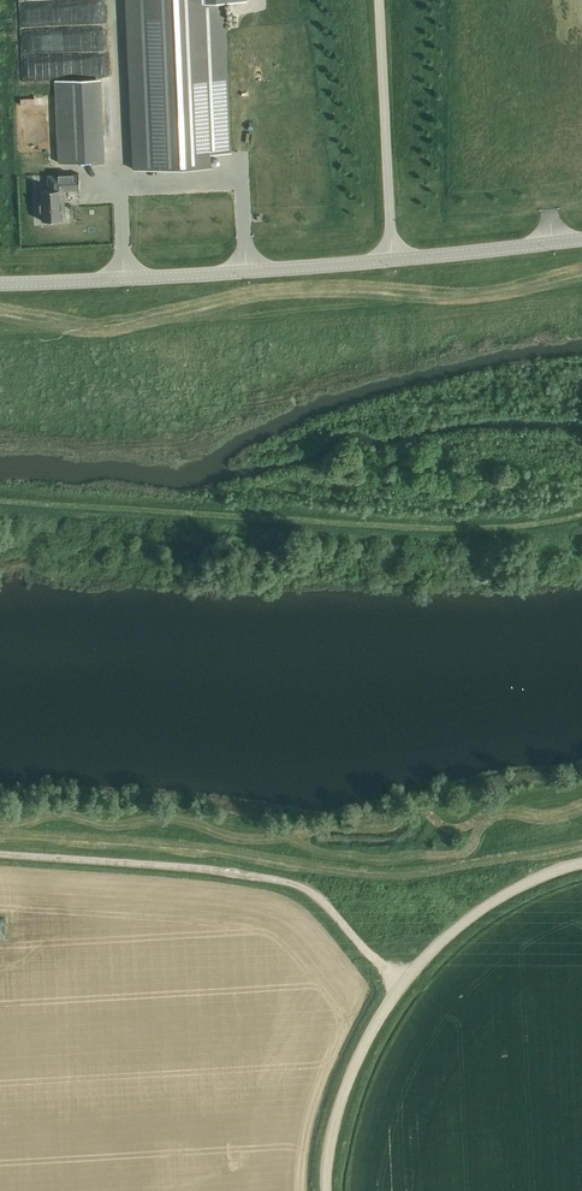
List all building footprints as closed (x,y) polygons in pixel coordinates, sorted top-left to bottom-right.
[(133,169),(212,165),(211,165),(210,153),(231,152),(231,151),(229,151),(223,1),(247,0),(127,0),(133,169)] [(98,79),(55,81),(56,105),(59,162),(104,160),(103,137),(101,137),(98,79)] [(42,220),(62,219),(61,212),(65,212),(65,211),(64,190),(79,189),(79,190),(80,190),(79,173),(47,175),(48,190),(40,190),(40,191),(41,191),(41,200),(37,201),(38,201),(39,213),(38,213),(42,213),(42,220)]
